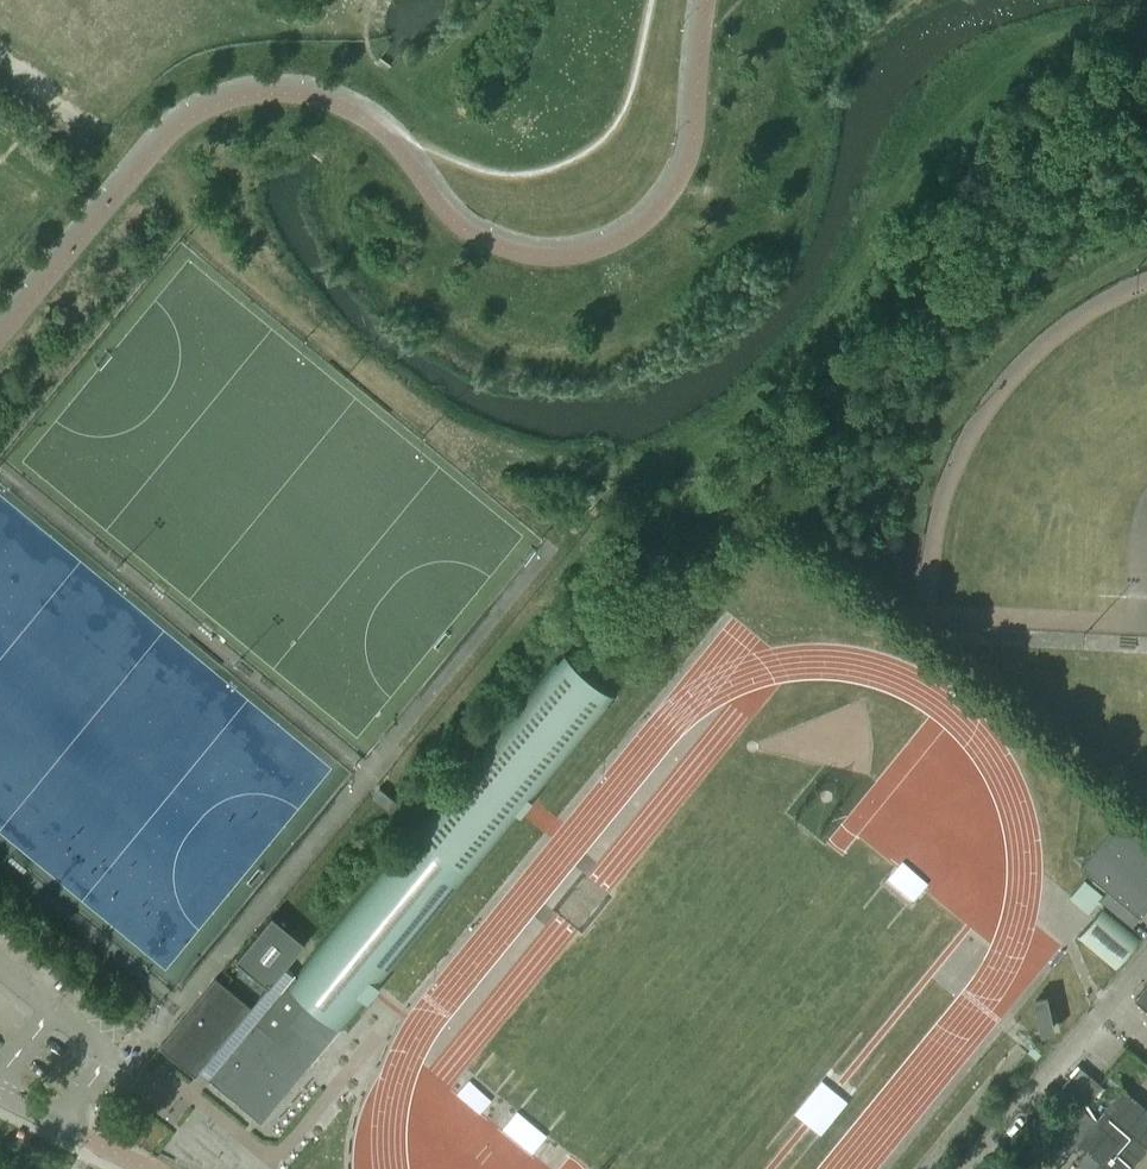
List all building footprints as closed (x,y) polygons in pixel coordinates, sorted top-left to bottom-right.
[(253,1006),(200,1070),(208,1076),(230,1095),(234,1090),(260,1111),(334,1022),(343,1030),(369,999),(380,985),(472,873),(520,814),(533,799),(610,705),(599,696),(606,687),(572,659),(565,668),(553,658),(547,667),(417,826),(316,949),(295,974),(286,966),(307,941),(286,924),(273,913),(237,958),(269,984),(252,1005),(253,1006)] [(1146,909),(1146,841),(1121,819),(1081,867),(1109,890),(1101,899),(1133,926),(1146,909)] [(252,1005),(217,977),(160,1045),(196,1075),(200,1070),(253,1006),(252,1005)] [(1146,1008),(1146,984),(1135,998),(1146,1008)] [(1146,1148),(1146,1106),(1124,1087),(1078,1141),(1100,1160),(1092,1168),(1130,1168),(1146,1148)]
